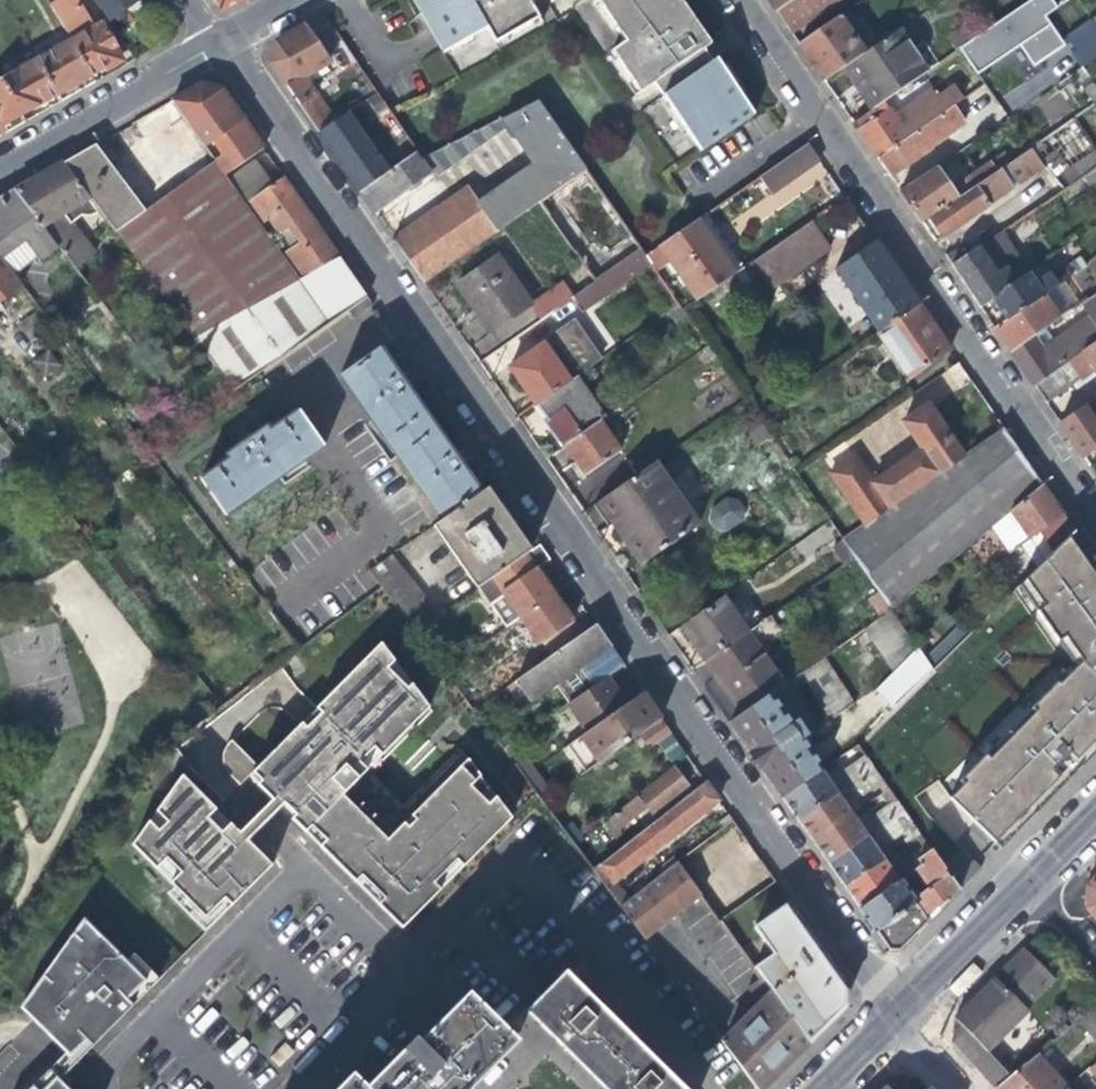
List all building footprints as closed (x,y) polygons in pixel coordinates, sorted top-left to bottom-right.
[(69,40),(89,74),(104,66),(119,57),(100,22),(93,26),(78,0),(61,0),(49,7),(69,40)] [(105,19),(125,6),(133,0),(92,0),(105,19)] [(219,11),(239,0),(211,0),(219,11)] [(443,52),(486,28),(495,43),(540,18),(530,0),(414,0),(443,52)] [(753,114),(716,60),(704,68),(700,62),(696,55),(709,46),(695,25),(693,26),(675,0),(587,0),(619,48),(603,58),(606,63),(632,100),(651,86),(696,153),(753,114)] [(774,12),(792,0),(766,0),(774,12)] [(774,12),(782,24),(789,33),(836,0),(792,0),(774,12)] [(957,48),(975,75),(1021,44),(1032,61),(1059,42),(1042,18),(1054,10),(1047,0),(1029,0),(957,48)] [(854,4),(836,17),(843,28),(862,15),(854,4)] [(862,54),(843,28),(836,17),(796,44),(810,64),(822,81),(841,68),(862,54)] [(1089,21),(1063,39),(1081,66),(1095,56),(1095,32),(1089,21)] [(268,63),(325,144),(341,134),(302,77),(328,62),(303,25),(275,42),(268,63)] [(895,31),(862,54),(841,68),(858,93),(869,109),(923,72),(895,31)] [(72,83),(89,74),(69,40),(36,59),(56,93),(72,83)] [(39,102),(56,93),(36,59),(0,79),(20,113),(39,102)] [(20,113),(0,79),(0,125),(4,123),(20,113)] [(213,93),(218,90),(197,85),(167,102),(176,114),(191,135),(210,162),(222,177),(251,157),(263,150),(241,118),(234,123),(213,93)] [(221,90),(218,90),(213,93),(234,123),(241,118),(233,106),(221,90)] [(923,104),(933,119),(947,109),(953,105),(942,90),(923,104)] [(405,259),(422,283),(538,202),(584,169),(535,99),(418,160),(411,150),(356,188),(372,211),(426,174),(430,179),(502,130),(510,140),(513,137),(532,163),(474,204),(464,189),(391,238),(405,259)] [(867,146),(876,158),(906,137),(886,109),(856,130),(867,146)] [(958,124),(947,109),(933,119),(906,137),(876,158),(883,169),(889,178),(927,152),(924,147),(958,124)] [(168,152),(191,135),(176,114),(152,132),(168,152)] [(1095,165),(1095,157),(1070,119),(1028,149),(1040,166),(1049,179),(1058,191),(1078,177),(1095,165)] [(143,212),(93,144),(79,152),(57,165),(91,211),(189,343),(192,341),(225,322),(143,212)] [(819,161),(807,144),(758,177),(770,194),(819,161)] [(497,147),(480,158),(489,172),(506,161),(497,147)] [(1014,184),(1040,166),(1028,149),(1003,167),(1014,184)] [(271,185),(251,157),(222,177),(242,205),(271,185)] [(210,162),(143,212),(225,322),(298,281),(280,256),(258,227),(242,205),(222,177),(210,162)] [(911,210),(922,225),(996,172),(991,164),(987,162),(948,189),(935,168),(899,193),(911,210)] [(88,212),(91,211),(57,165),(37,176),(13,190),(56,246),(71,266),(93,250),(70,218),(78,212),(84,213),(88,212)] [(1078,177),(1084,187),(1095,179),(1095,165),(1078,177)] [(584,169),(538,202),(584,268),(529,306),(539,320),(572,298),(641,251),(584,169)] [(1008,188),(996,172),(922,225),(933,242),(1008,188)] [(291,248),(280,256),(298,281),(339,259),(304,208),(282,178),(271,185),(242,205),(258,227),(267,221),(278,236),(281,234),(291,248)] [(56,246),(13,190),(0,197),(0,254),(22,238),(33,254),(37,259),(56,246)] [(845,196),(814,218),(832,245),(864,224),(845,196)] [(704,214),(644,255),(651,265),(657,274),(670,264),(697,302),(743,270),(724,244),(704,214)] [(805,225),(751,263),(767,285),(821,247),(814,238),(805,225)] [(996,233),(950,266),(965,287),(981,309),(992,301),(1027,276),(996,233)] [(33,254),(22,238),(0,254),(0,255),(11,270),(33,254)] [(838,276),(877,333),(918,305),(897,275),(875,243),(828,275),(832,281),(838,276)] [(582,312),(651,265),(644,255),(641,251),(572,298),(582,312)] [(20,282),(11,270),(0,255),(0,298),(20,282)] [(493,258),(456,284),(475,310),(490,333),(529,306),(513,286),(515,285),(503,270),(502,271),(493,258)] [(1027,276),(992,301),(1001,313),(1006,321),(1059,283),(1083,266),(1076,258),(1056,272),(1054,269),(1047,274),(1035,283),(1029,275),(1027,276)] [(354,281),(339,259),(298,281),(225,322),(192,341),(232,394),(367,300),(354,281)] [(1042,266),(1029,275),(1035,283),(1047,274),(1042,266)] [(1075,305),(1059,283),(1006,321),(993,330),(1003,342),(1009,352),(1048,325),(1072,307),(1075,305)] [(936,331),(918,305),(877,333),(908,378),(949,350),(936,331)] [(1072,307),(1048,325),(1053,331),(1077,314),(1072,307)] [(19,323),(31,339),(51,323),(39,308),(19,323)] [(1053,331),(1048,325),(1009,352),(1024,373),(1033,385),(1095,340),(1095,312),(1087,318),(1085,315),(1039,348),(1035,343),(1053,331)] [(521,388),(533,404),(574,376),(597,362),(571,324),(507,367),(521,388)] [(1033,385),(1039,394),(1045,402),(1070,384),(1091,369),(1095,365),(1095,340),(1033,385)] [(397,459),(440,522),(479,495),(463,472),(429,423),(399,379),(379,351),(340,377),(370,421),(362,426),(389,465),(397,459)] [(1095,375),(1091,369),(1070,384),(1074,389),(1095,375)] [(603,417),(574,376),(533,404),(546,424),(561,445),(603,417)] [(1059,422),(1072,442),(1083,457),(1095,448),(1095,395),(1059,422)] [(849,504),(865,527),(964,457),(948,434),(928,405),(903,422),(922,450),(874,484),(856,457),(833,473),(808,491),(828,519),(849,504)] [(617,407),(603,417),(561,445),(572,462),(568,464),(574,473),(579,480),(619,453),(609,439),(629,425),(617,407)] [(222,515),(320,449),(296,413),(266,433),(263,428),(251,437),(246,430),(232,440),(237,446),(224,455),(227,460),(197,480),(222,515)] [(992,527),(1002,518),(1043,485),(1026,460),(1004,429),(964,457),(865,527),(843,542),(854,557),(878,592),(891,610),(992,527)] [(823,458),(833,473),(856,457),(845,442),(823,458)] [(808,491),(833,473),(823,458),(798,476),(808,491)] [(698,526),(687,510),(669,483),(654,462),(605,495),(621,517),(617,520),(628,537),(646,562),(698,526)] [(682,474),(669,483),(687,510),(702,500),(682,474)] [(1059,509),(1043,485),(1002,518),(1019,543),(1035,567),(1073,529),(1059,509)] [(478,588),(479,588),(493,578),(526,556),(529,553),(508,523),(485,491),(479,495),(440,522),(433,527),(478,588)] [(732,494),(706,513),(721,534),(747,515),(732,494)] [(611,524),(617,520),(621,517),(605,495),(595,502),(611,524)] [(1007,551),(1019,543),(1002,518),(992,527),(1007,551)] [(1073,529),(1035,567),(1022,580),(1017,585),(1035,611),(1056,641),(1069,660),(1074,667),(1057,684),(1055,682),(1029,709),(1030,711),(1009,733),(1007,731),(958,781),(961,784),(948,798),(993,842),(999,848),(1020,827),(1034,813),(1080,766),(1095,750),(1095,562),(1073,529)] [(526,556),(493,578),(520,619),(553,596),(543,581),(536,570),(549,562),(539,547),(529,553),(526,556)] [(390,557),(367,573),(377,587),(413,634),(439,616),(390,557)] [(506,628),(520,619),(493,578),(479,588),(506,628)] [(869,598),(882,616),(891,610),(878,592),(869,598)] [(693,644),(704,659),(746,631),(722,595),(680,624),(693,644)] [(543,643),(552,657),(582,638),(566,614),(553,596),(520,619),(539,646),(543,643)] [(893,673),(917,648),(891,610),(882,616),(864,629),(893,673)] [(746,631),(763,654),(771,649),(762,637),(777,627),(769,615),(746,631)] [(528,702),(583,665),(610,647),(603,637),(596,628),(582,638),(552,657),(514,683),(523,696),(528,702)] [(763,654),(746,631),(704,659),(724,688),(740,713),(767,694),(783,684),(763,654)] [(374,905),(398,928),(436,889),(459,866),(508,817),(491,796),(476,775),(472,771),(467,776),(456,766),(374,849),(328,803),(424,707),(406,684),(388,661),(375,643),(311,709),(296,725),(253,768),(227,742),(220,749),(218,756),(217,763),(219,769),(223,775),(235,787),(244,777),(253,786),(269,800),(236,834),(226,825),(212,811),(178,777),(152,813),(163,825),(155,833),(145,824),(128,847),(152,871),(167,885),(170,889),(163,896),(202,934),(228,907),(243,892),(268,866),(243,842),(280,805),(291,816),(288,819),(302,833),(316,847),(352,882),(365,896),(374,905)] [(610,647),(583,665),(586,670),(582,672),(593,689),(607,679),(624,668),(610,647)] [(822,657),(788,680),(820,725),(854,702),(822,657)] [(567,706),(586,734),(587,734),(626,707),(616,692),(607,679),(593,689),(567,706)] [(516,700),(523,696),(514,683),(508,687),(516,700)] [(780,797),(821,770),(799,739),(804,735),(793,719),(787,722),(767,694),(740,713),(728,722),(746,748),(772,786),(780,797)] [(637,737),(660,721),(654,711),(643,695),(626,707),(587,734),(604,759),(637,737)] [(670,735),(660,721),(637,737),(646,751),(670,735)] [(604,759),(587,734),(586,734),(576,741),(593,766),(604,759)] [(825,776),(821,770),(780,797),(788,809),(795,819),(871,766),(864,755),(839,772),(836,768),(825,776)] [(512,767),(521,778),(531,771),(522,759),(512,767)] [(856,797),(881,780),(880,779),(876,773),(871,766),(795,819),(804,831),(811,842),(854,812),(853,810),(861,804),(856,797)] [(539,782),(531,771),(521,778),(529,789),(539,782)] [(637,798),(646,810),(651,817),(688,790),(681,780),(674,771),(637,798)] [(705,785),(601,863),(597,866),(611,885),(719,804),(713,796),(705,785)] [(856,815),(854,812),(811,842),(820,855),(826,864),(902,811),(893,796),(868,814),(865,809),(856,815)] [(646,810),(637,798),(607,821),(615,833),(646,810)] [(885,839),(911,822),(902,811),(826,864),(835,875),(843,887),(886,857),(883,853),(891,847),(885,839)] [(592,828),(570,845),(579,856),(601,840),(592,828)] [(887,859),(886,857),(843,887),(850,897),(858,909),(897,881),(914,869),(922,864),(916,856),(929,848),(924,841),(899,859),(896,854),(887,859)] [(909,897),(897,881),(858,909),(872,929),(886,949),(899,949),(958,889),(943,867),(929,848),(916,856),(922,864),(914,869),(925,886),(909,897)] [(969,878),(980,867),(974,862),(961,849),(956,854),(943,867),(958,889),(969,878)] [(590,871),(597,866),(601,863),(594,854),(583,862),(590,871)] [(642,941),(701,898),(689,882),(676,865),(618,908),(642,941)] [(1084,885),(1083,904),(1095,918),(1095,917),(1095,873),(1084,885)] [(793,984),(773,1000),(805,1044),(842,1007),(843,992),(781,905),(752,927),(793,984)] [(58,1083),(91,1049),(116,1023),(131,1008),(157,981),(131,957),(125,964),(86,926),(81,922),(71,936),(41,979),(17,1012),(69,1061),(53,1077),(48,1072),(32,1088),(64,1088),(58,1083)] [(1007,963),(990,979),(1023,1010),(1051,981),(1019,950),(1007,963)] [(602,1088),(641,1050),(564,973),(525,1012),(552,1039),(602,1088)] [(1027,1014),(1023,1010),(990,979),(950,1019),(949,1039),(964,1056),(974,1067),(1027,1014)] [(805,1044),(773,1000),(760,980),(746,988),(760,1004),(720,1044),(753,1088),(760,1088),(781,1068),(805,1044)] [(470,996),(419,1047),(414,1041),(396,1060),(367,1088),(465,1088),(514,1040),(504,1030),(472,998),(470,996)] [(1095,1047),(1095,1002),(1073,1021),(1095,1047)] [(270,1059),(277,1067),(293,1052),(285,1044),(270,1059)] [(641,1050),(602,1088),(680,1088),(641,1050)] [(992,1087),(994,1088),(1060,1088),(1064,1086),(1034,1053),(992,1087)] [(1087,1067),(1095,1077),(1095,1060),(1087,1067)] [(352,1077),(340,1088),(365,1088),(352,1077)]
